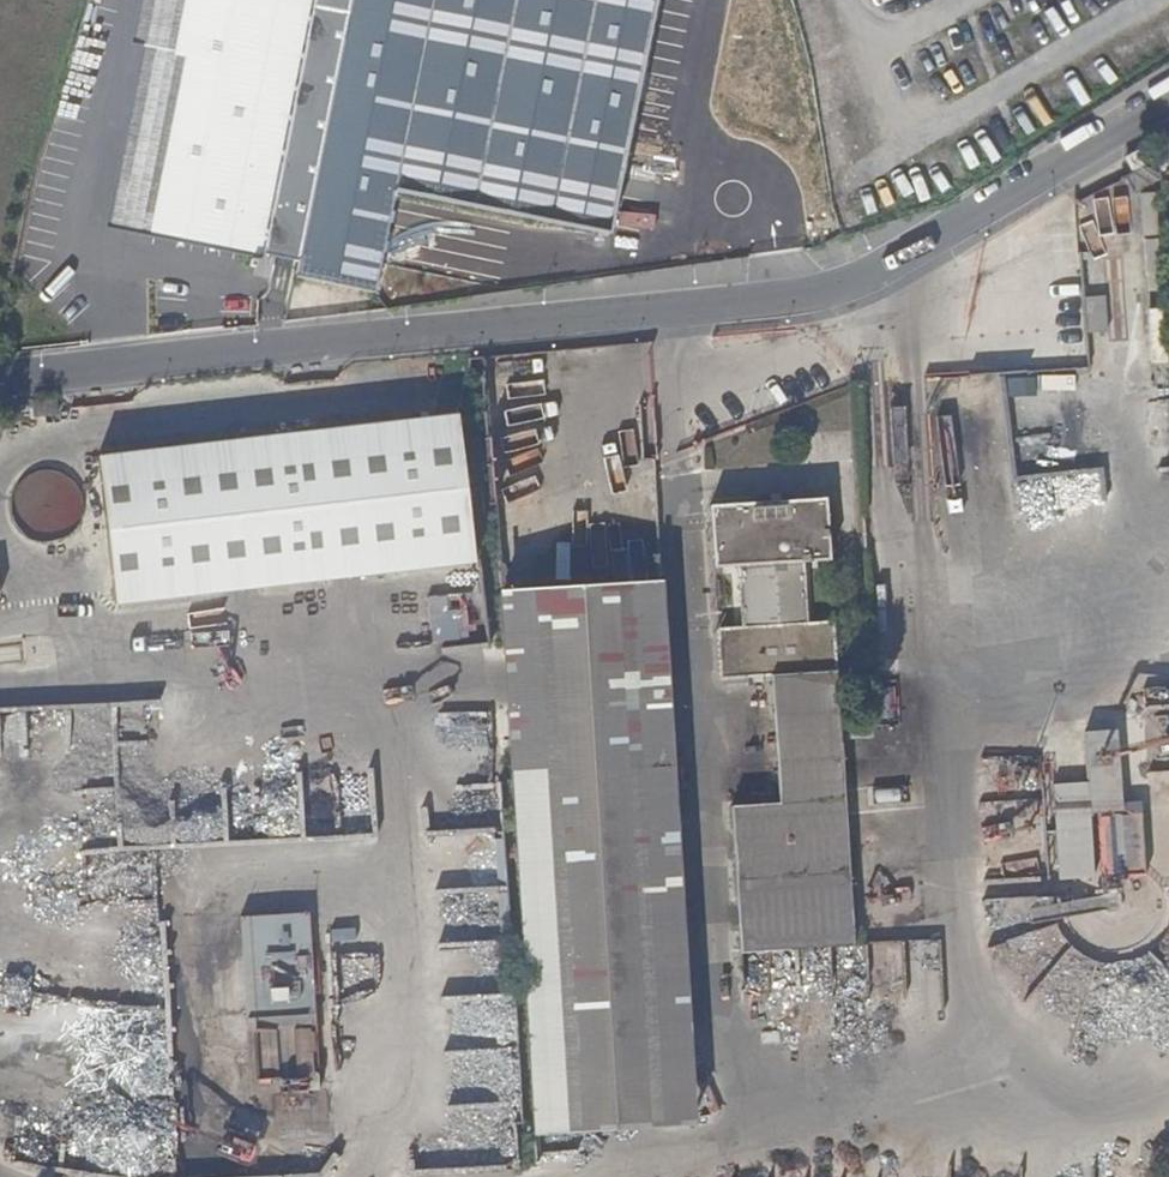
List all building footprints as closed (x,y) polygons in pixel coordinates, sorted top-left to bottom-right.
[(240,246),(262,250),(311,0),(132,0),(123,41),(138,45),(102,220),(240,246)] [(349,0),(311,0),(262,250),(299,257),(349,0)] [(299,257),(295,277),(373,292),(393,189),(415,193),(525,215),(610,232),(650,0),(349,0),(299,257)] [(1155,136),(1148,122),(1126,134),(1133,148),(1155,136)] [(1161,170),(1160,149),(1134,163),(1135,183),(1161,170)] [(525,215),(415,193),(410,220),(521,243),(525,215)] [(1082,277),(1085,333),(1103,332),(1099,276),(1082,277)] [(456,409),(100,460),(120,605),(469,556),(456,409)] [(14,475),(18,529),(77,525),(74,471),(14,475)] [(846,831),(843,775),(836,687),(846,686),(845,669),(835,670),(831,610),(805,612),(800,551),(828,549),(824,486),(708,494),(712,556),(737,554),(740,616),(716,618),(719,669),(770,667),(778,778),(779,793),(731,798),(734,837),(742,954),(854,946),(846,831)] [(674,822),(671,784),(657,570),(495,580),(509,793),(513,849),(532,1120),(670,1110),(670,1091),(691,1090),(675,840),(674,822)] [(437,641),(459,639),(455,601),(433,603),(437,641)] [(871,667),(872,683),(891,682),(889,666),(871,667)] [(846,686),(872,683),(871,667),(845,669),(846,686)] [(1078,778),(1033,780),(1038,880),(1116,877),(1110,724),(1076,726),(1078,778)] [(319,1018),(315,915),(247,917),(251,1020),(319,1018)] [(670,1091),(670,1110),(692,1109),(691,1090),(670,1091)] [(522,1122),(523,1101),(448,1099),(447,1152),(422,1151),(421,1167),(519,1169),(520,1122),(522,1122)]
